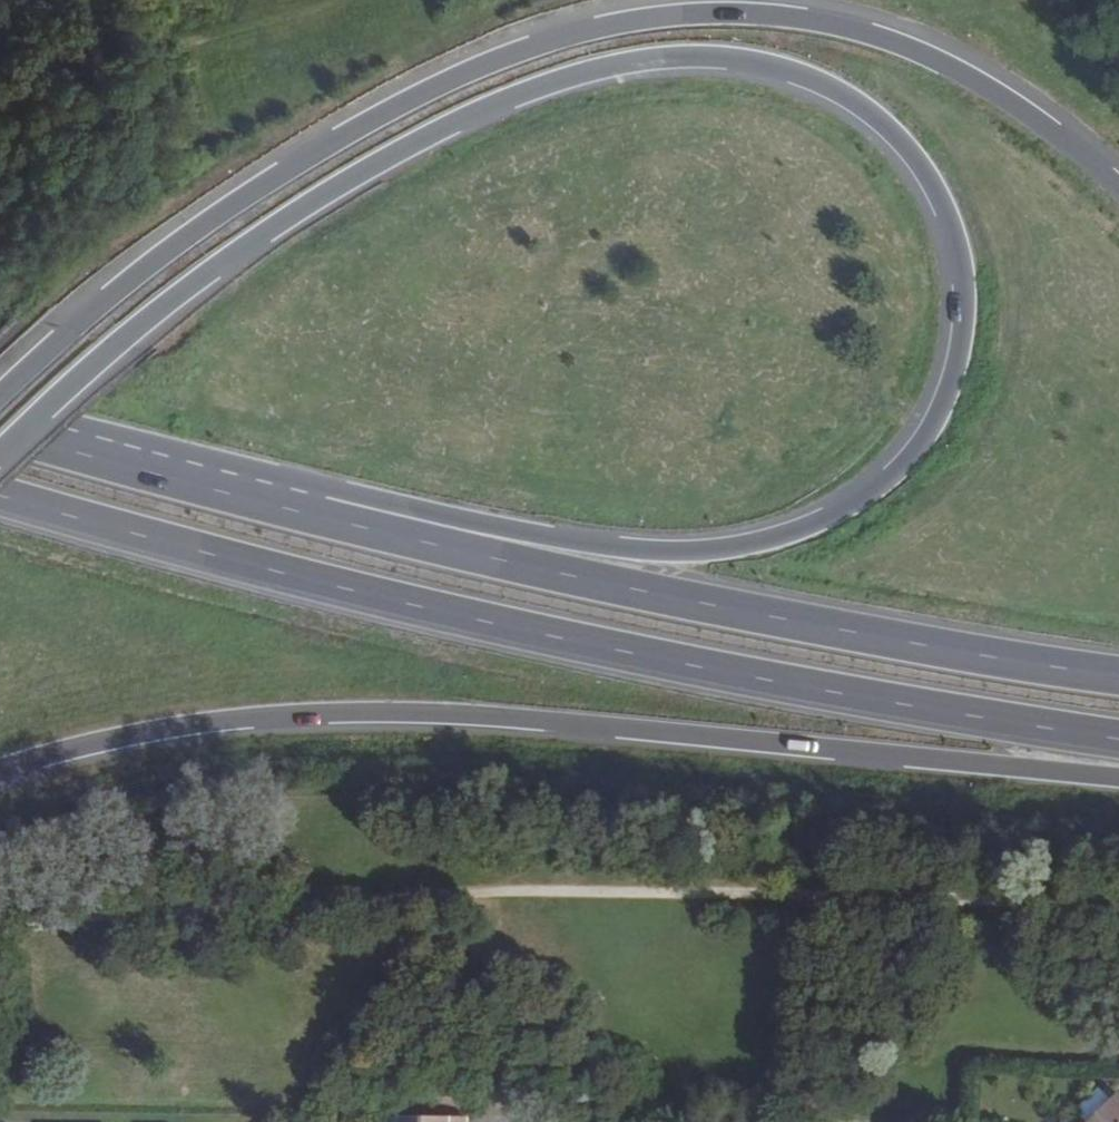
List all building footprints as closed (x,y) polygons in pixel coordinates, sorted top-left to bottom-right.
[(1087,1121),(1118,1121),(1118,1091),(1087,1121)]
